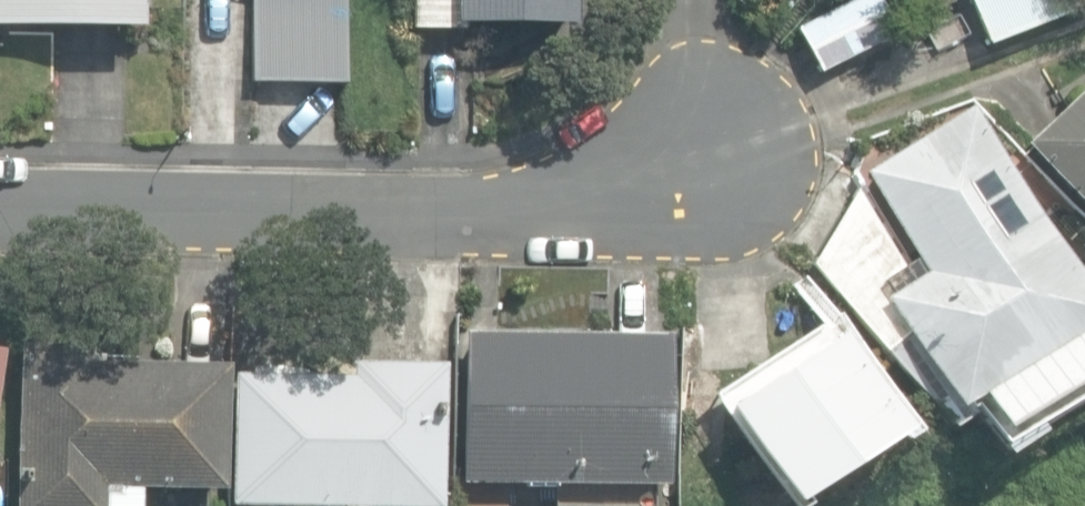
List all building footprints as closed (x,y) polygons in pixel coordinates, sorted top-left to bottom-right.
[(140,27),(141,0),(0,0),(0,25),(140,27)] [(347,81),(348,0),(252,0),(252,81),(347,81)] [(460,31),(460,22),(572,23),(573,0),(412,0),(412,30),(460,31)] [(817,71),(890,32),(873,0),(850,0),(795,30),(817,71)] [(987,45),(1070,12),(1066,0),(971,0),(987,45)] [(1084,211),(1084,86),(1022,143),(1084,211)] [(947,426),(979,408),(974,397),(1002,379),(1030,425),(1084,390),(1084,277),(1079,267),(1073,271),(969,106),(862,173),(927,276),(913,285),(861,200),(817,273),(947,426)] [(650,484),(664,485),(666,338),(465,335),(462,482),(552,483),(552,505),(650,505),(650,484)] [(725,408),(787,505),(899,433),(836,336),(725,408)] [(142,487),(224,489),(226,365),(91,362),(91,346),(19,344),(16,505),(141,505),(142,487)] [(443,364),(348,362),(348,375),(233,373),(230,504),(305,505),(440,505),(443,364)]
